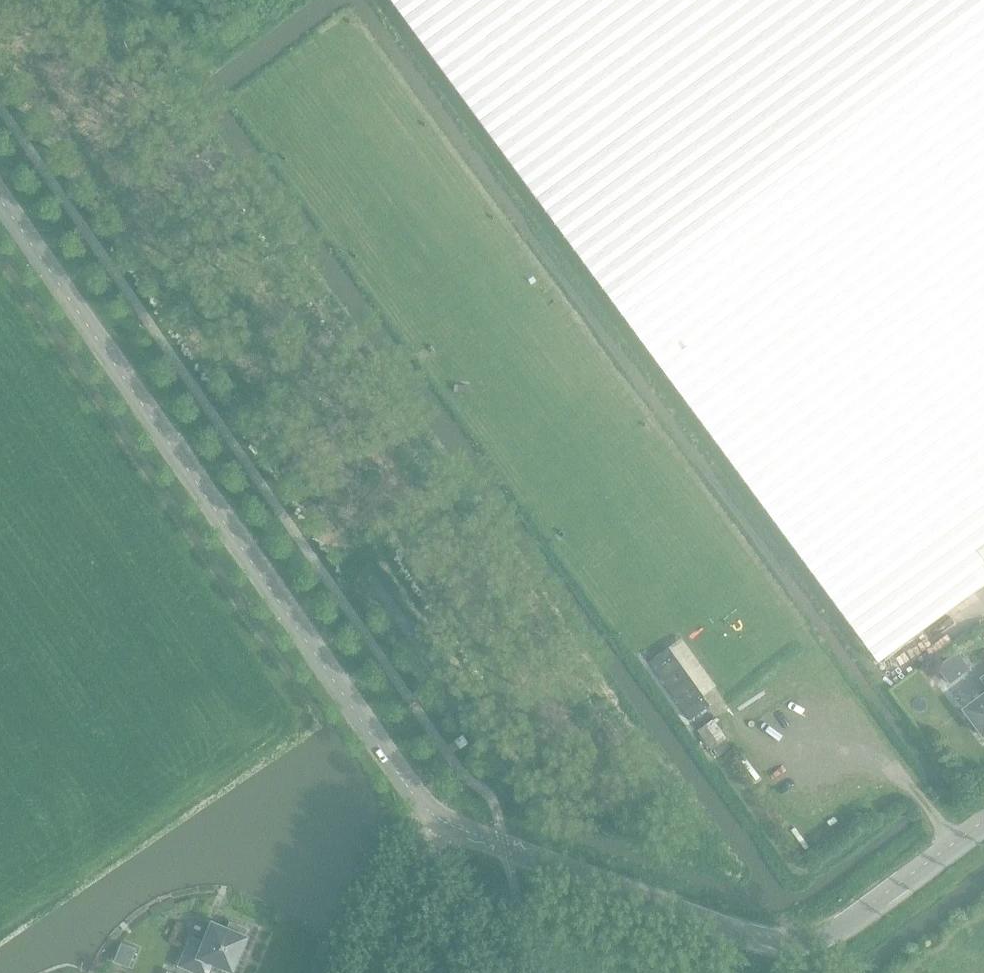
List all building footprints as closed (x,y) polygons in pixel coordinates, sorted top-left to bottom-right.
[(536,199),(702,424),(841,613),(983,507),(983,0),(390,0),(536,199)] [(841,613),(878,664),(983,586),(983,507),(841,613)] [(707,708),(700,699),(716,687),(681,640),(648,664),(690,721),(707,708)] [(957,652),(936,667),(949,685),(970,669),(957,652)] [(983,737),(983,696),(964,711),(983,737)] [(697,731),(711,751),(713,750),(724,742),(725,741),(727,740),(713,720),(697,731)] [(453,740),(459,749),(467,743),(462,735),(453,740)] [(724,742),(713,750),(718,757),(730,748),(725,741),(724,742)] [(226,931),(212,925),(204,945),(191,940),(181,965),(199,972),(204,960),(231,971),(245,938),(243,937),(246,929),(230,922),(226,931)]
